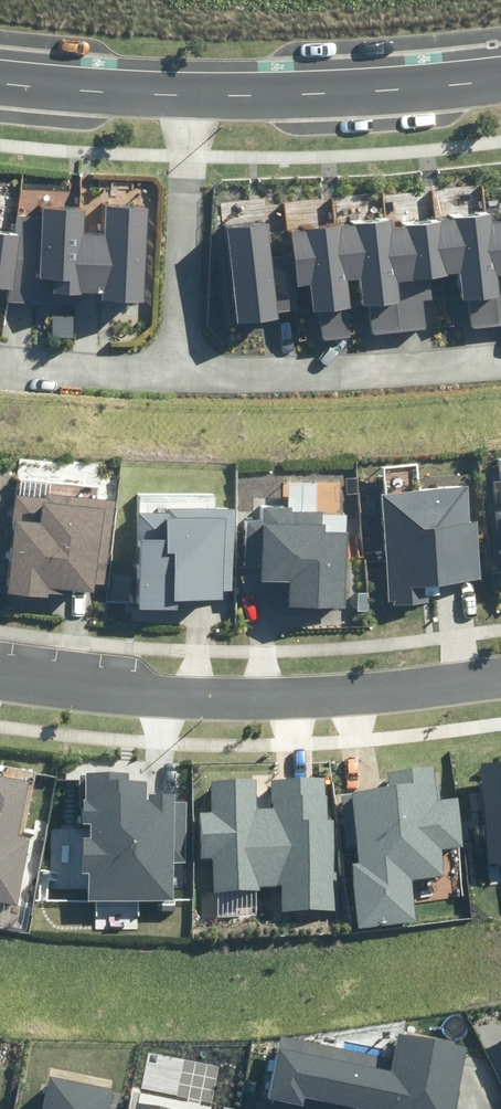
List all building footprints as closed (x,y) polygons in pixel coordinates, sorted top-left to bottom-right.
[(7,289),(7,301),(56,304),(56,293),(102,295),(102,300),(144,302),(149,209),(107,207),(105,234),(85,233),(86,211),(44,209),(43,216),(19,215),(18,238),(0,236),(0,288),(7,289)] [(237,324),(278,319),(277,312),(301,309),(298,285),(309,284),(312,312),(318,311),(321,340),(351,336),(348,309),(352,308),(349,281),(360,279),(363,308),(373,307),(376,334),(442,327),(436,278),(461,275),(464,301),(469,301),(472,327),(500,323),(500,221),(492,222),(492,216),(390,227),(389,220),(291,230),(294,255),(272,258),(269,225),(227,229),(237,324)] [(379,495),(387,600),(393,600),(393,605),(431,602),(430,586),(483,582),(478,523),(470,523),(467,487),(379,495)] [(18,495),(5,592),(49,598),(50,594),(68,596),(69,589),(94,592),(95,585),(104,587),(116,502),(48,493),(48,499),(18,495)] [(139,611),(179,611),(179,600),(222,600),(222,590),(233,590),(234,508),(168,507),(168,510),(140,510),(139,611)] [(292,592),(291,606),(348,608),(349,534),(326,533),(326,524),(323,524),(323,513),(291,513),(291,508),(264,507),(264,521),(249,520),(247,591),(292,592)] [(478,763),(490,864),(500,863),(500,760),(478,763)] [(351,863),(360,930),(416,922),(410,880),(445,875),(442,849),(464,846),(457,799),(438,801),(433,765),(386,771),(388,789),(340,795),(347,847),(359,846),(361,862),(351,863)] [(89,872),(89,901),(174,901),(174,863),(188,863),(188,803),(176,803),(176,795),(150,795),(150,800),(146,800),(146,782),(130,782),(130,774),(82,774),(82,821),(90,821),(90,837),(82,837),(82,872),(89,872)] [(18,907),(30,838),(20,836),(29,782),(0,777),(0,904),(18,907)] [(213,859),(214,893),(260,892),(260,886),(280,885),(281,912),(338,910),(337,872),(334,872),(333,819),(326,820),(325,796),(322,796),(322,779),(272,781),(273,807),(256,808),(255,780),(212,781),(213,811),(199,811),(201,859),(213,859)] [(460,1046),(392,1034),(388,1055),(273,1034),(261,1098),(296,1104),(298,1096),(367,1108),(449,1108),(460,1046)] [(114,1092),(51,1079),(45,1108),(110,1108),(114,1092)]
